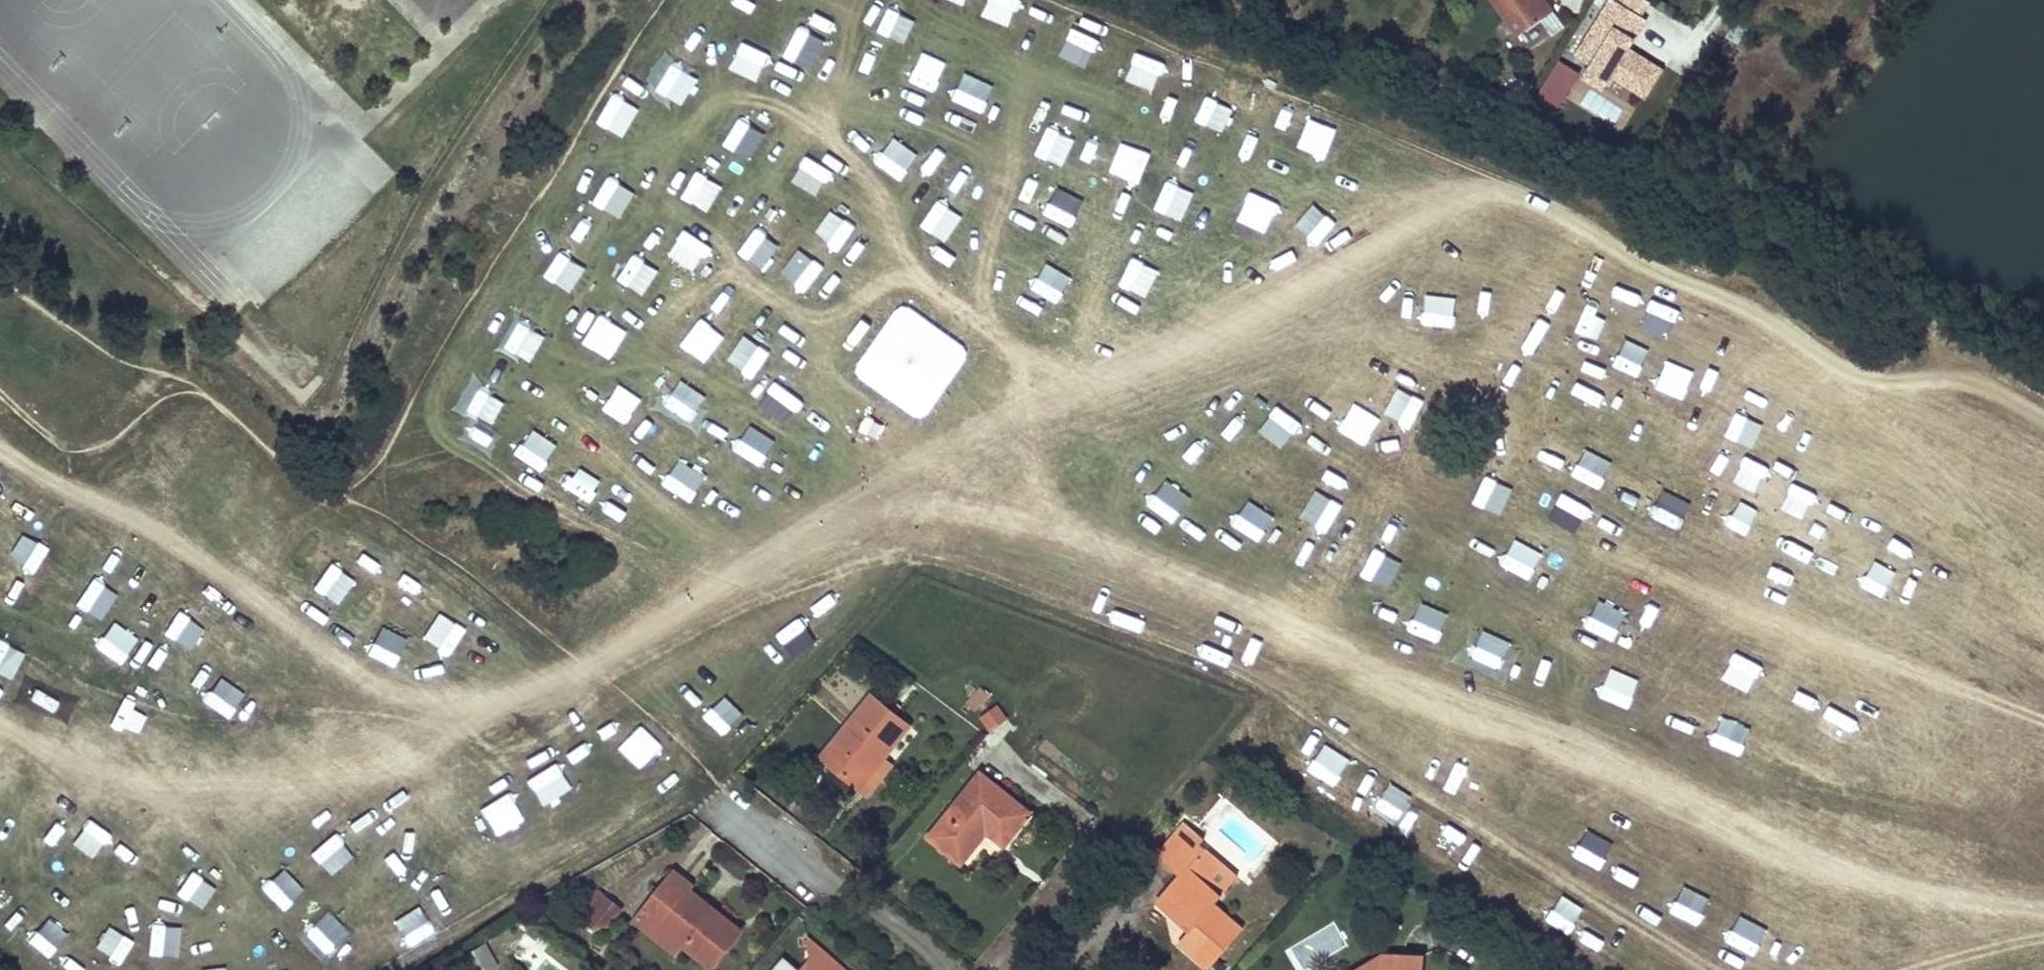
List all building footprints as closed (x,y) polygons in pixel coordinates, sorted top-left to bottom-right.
[(1524,36),(1557,11),(1548,0),(1497,0),(1524,36)] [(1646,100),(1665,66),(1630,47),(1655,2),(1651,0),(1605,0),(1572,59),(1646,100)] [(1539,94),(1561,106),(1580,70),(1559,58),(1539,94)] [(962,699),(969,711),(989,699),(983,688),(962,699)] [(881,752),(887,757),(911,727),(873,697),(823,763),(854,787),(881,752)] [(998,704),(978,718),(988,732),(1009,718),(998,704)] [(900,767),(887,757),(881,752),(854,787),(873,802),(900,767)] [(982,831),(990,839),(1003,850),(1031,820),(987,779),(930,840),(954,862),(982,831)] [(961,869),(990,839),(982,831),(954,862),(961,869)] [(1209,854),(1203,849),(1207,844),(1197,835),(1167,870),(1179,881),(1155,909),(1187,937),(1179,947),(1205,969),(1215,969),(1246,934),(1216,909),(1226,898),(1194,872),(1209,854)] [(1241,880),(1209,854),(1194,872),(1226,898),(1241,880)] [(684,951),(706,969),(714,969),(743,936),(715,912),(709,918),(688,900),(695,891),(679,877),(644,917),(684,951)] [(621,915),(601,899),(581,925),(601,941),(621,915)] [(675,961),(684,951),(644,917),(635,927),(675,961)] [(811,938),(813,962),(806,969),(850,969),(811,938)] [(496,969),(487,943),(469,949),(477,969),(496,969)] [(1428,959),(1389,955),(1363,969),(1427,969),(1428,959)]
